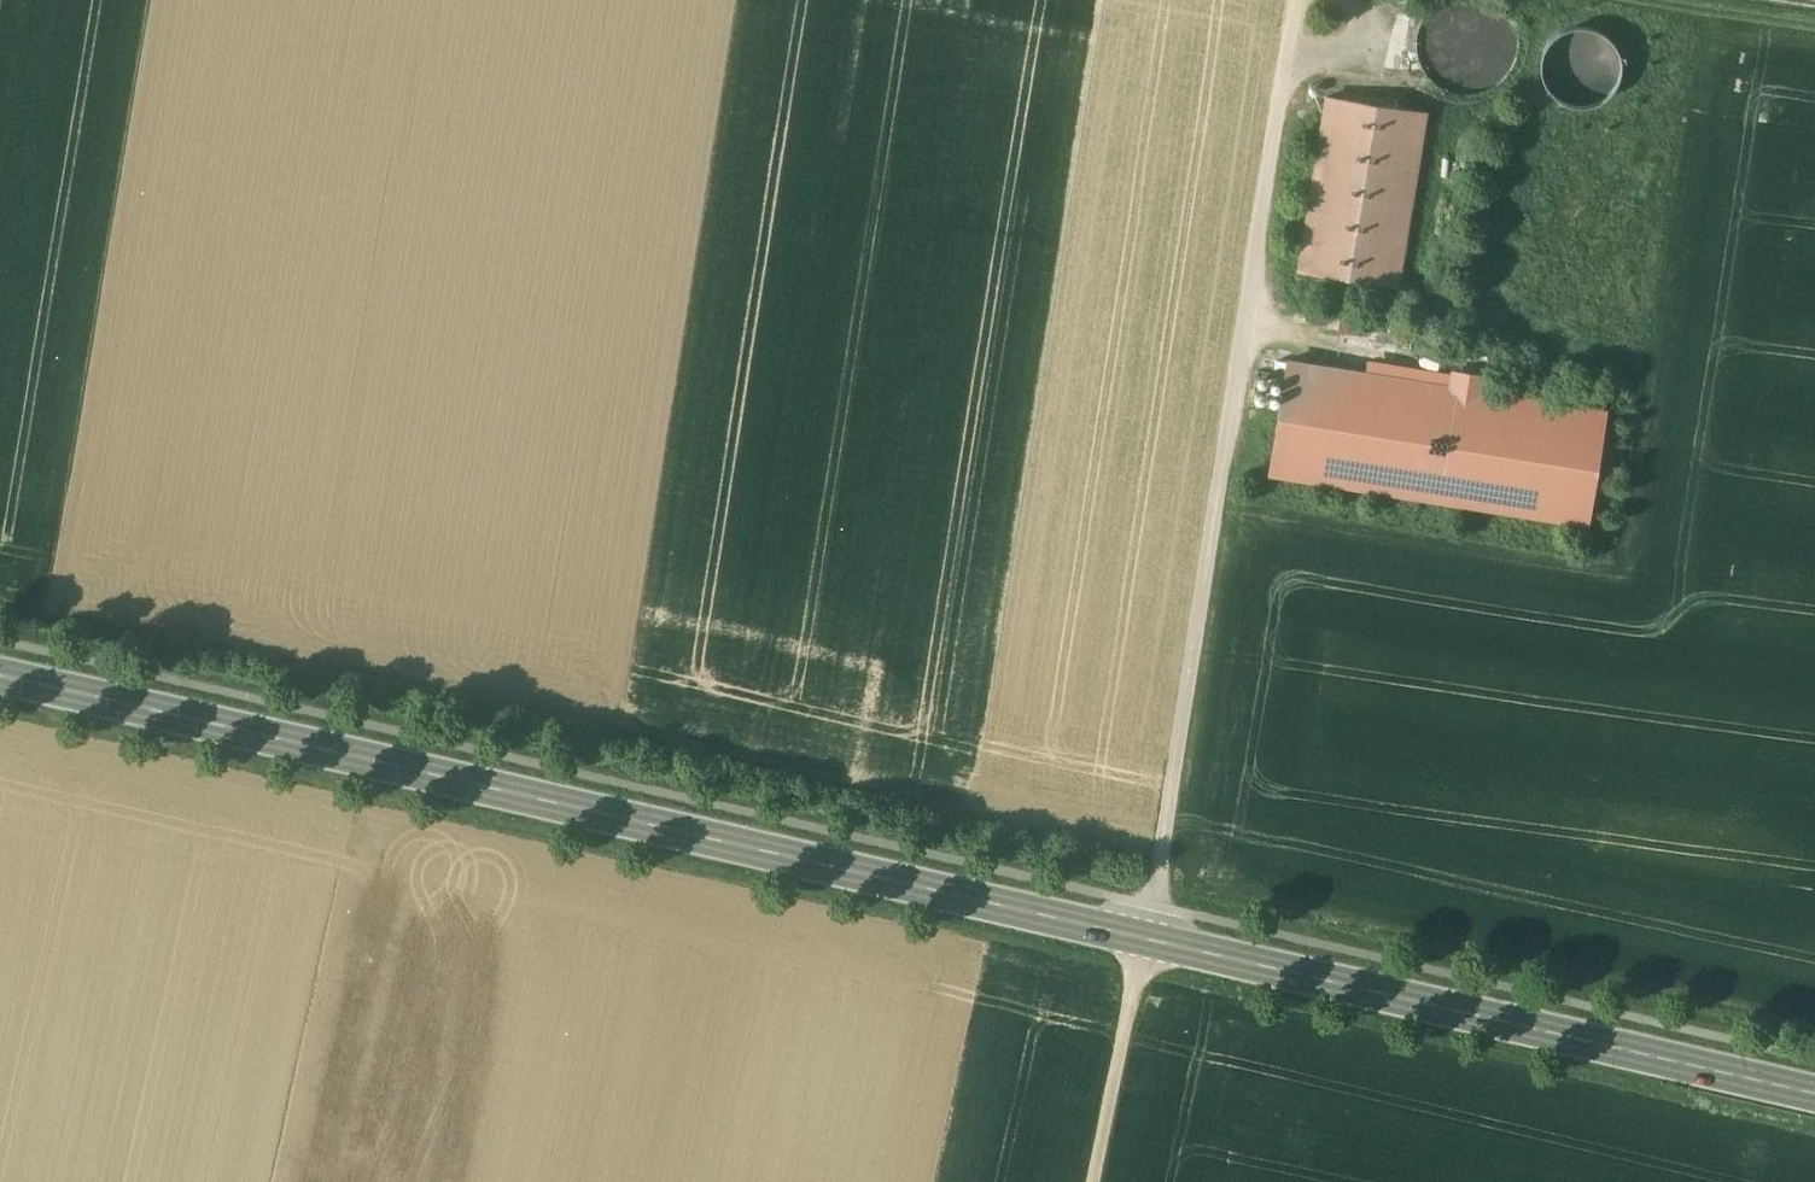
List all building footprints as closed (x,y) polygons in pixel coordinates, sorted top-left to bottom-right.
[(1318,92),(1319,90),(1318,88),(1317,87),(1316,86),(1314,85),(1312,86),(1311,87),(1310,89),(1309,90),(1310,92),(1311,94),(1312,95),(1314,95),(1316,95),(1317,94),(1318,92)] [(1308,100),(1307,102),(1308,104),(1309,105),(1311,107),(1313,107),(1315,107),(1316,105),(1318,104),(1318,102),(1318,100),(1316,98),(1315,97),(1313,96),(1311,97),(1309,98),(1308,100)] [(1425,112),(1328,97),(1300,270),(1397,285),(1425,112)] [(1305,113),(1305,115),(1305,117),(1307,119),(1309,120),(1311,121),(1313,120),(1315,119),(1316,117),(1317,115),(1316,113),(1315,111),(1313,109),(1311,109),(1309,109),(1307,111),(1305,113)] [(1271,477),(1592,528),(1610,413),(1290,362),(1271,477)]
